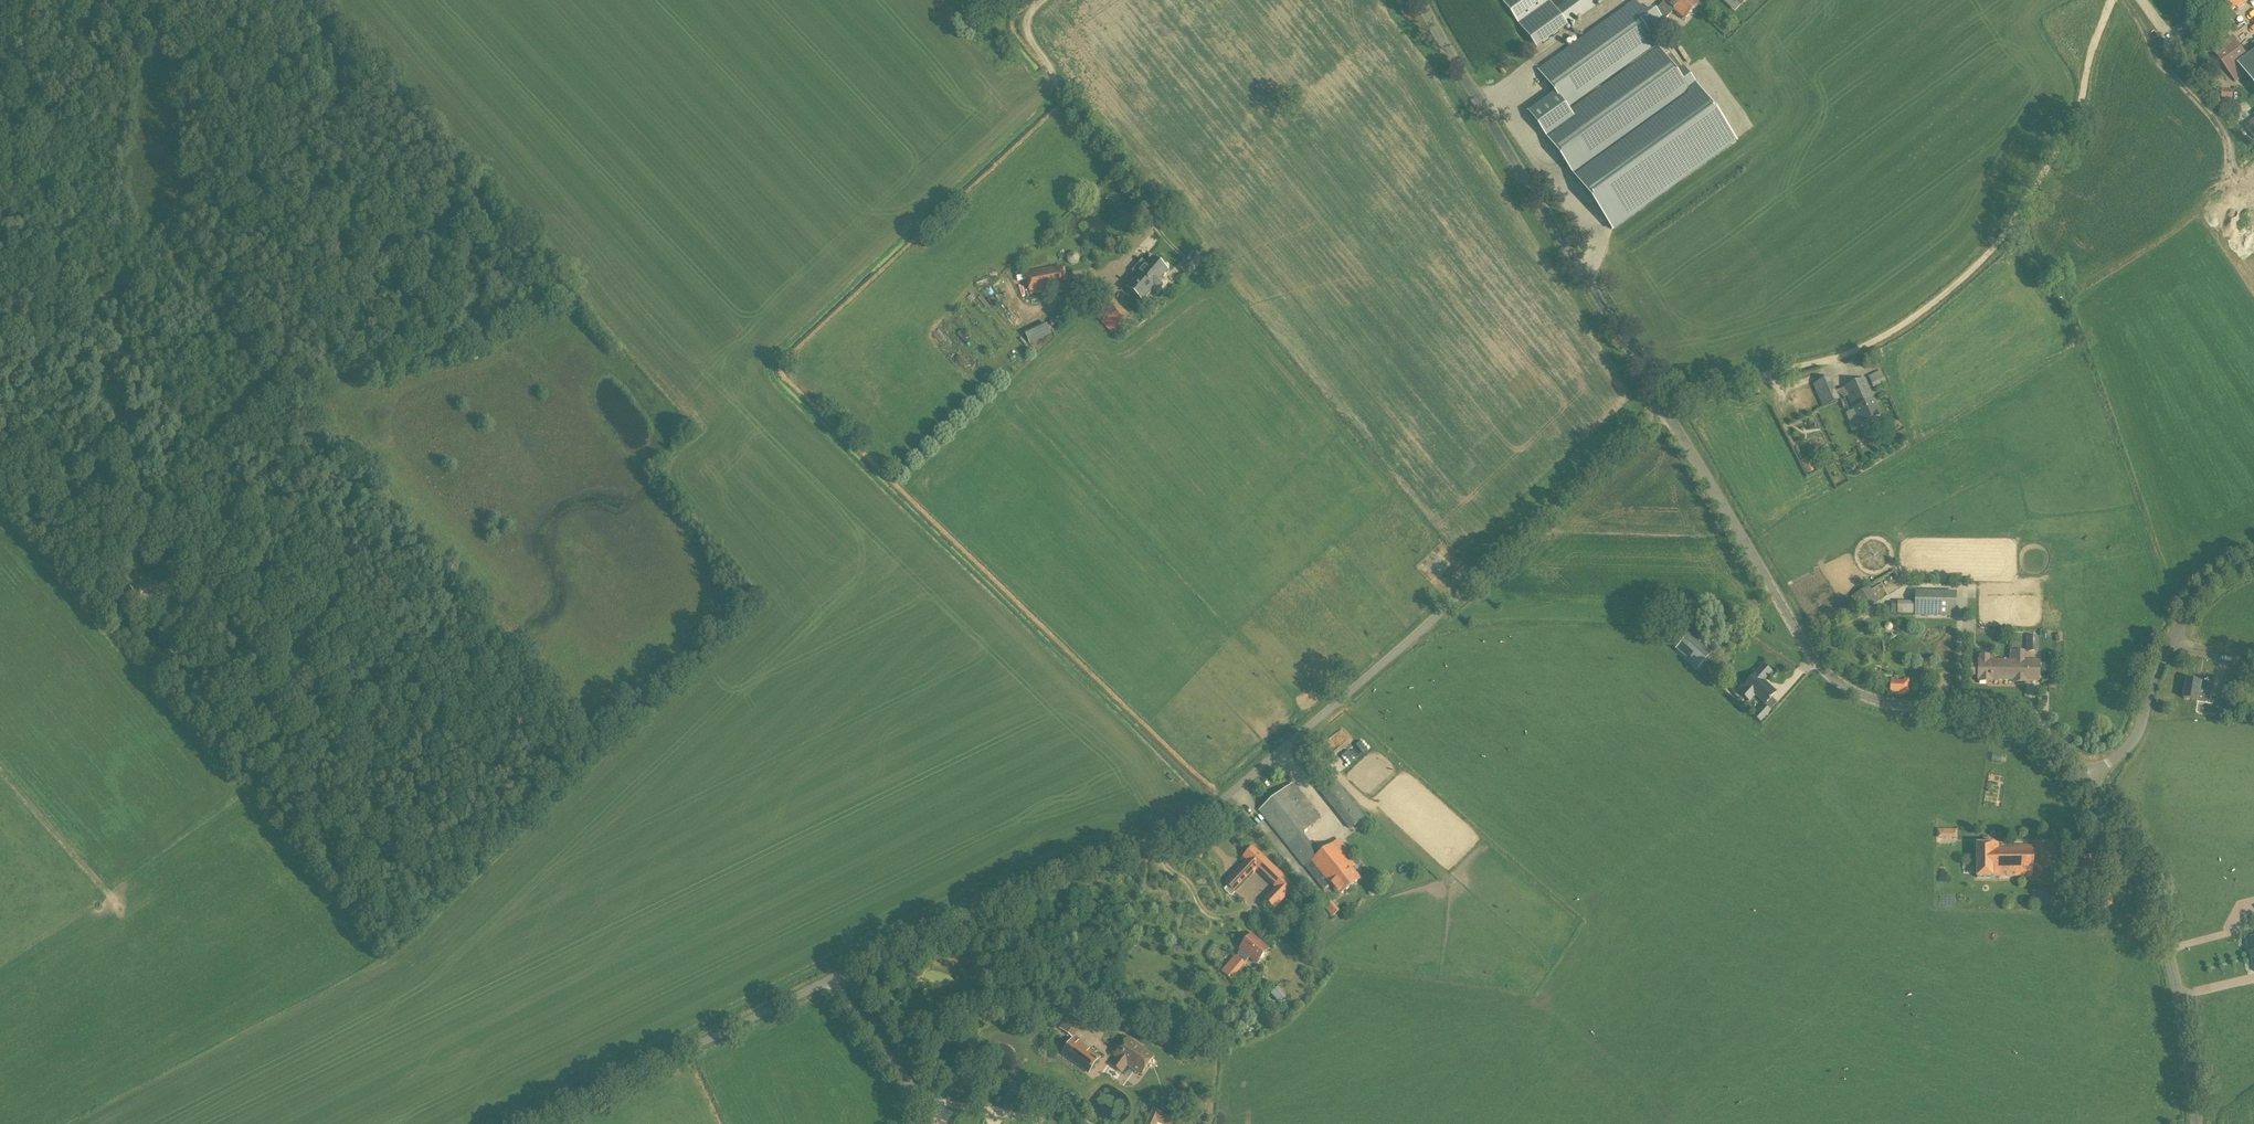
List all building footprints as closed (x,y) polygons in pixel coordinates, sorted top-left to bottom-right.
[(1501,0),(1536,49),(1605,0),(1502,0),(1501,0)] [(1536,107),(1528,113),(1576,179),(1612,231),(1729,147),(1736,142),(1685,71),(1678,76),(1671,67),(1652,40),(1665,30),(1662,24),(1653,13),(1651,10),(1645,10),(1636,3),(1633,0),(1594,29),(1537,70),(1556,97),(1546,100),(1536,107)] [(1653,13),(1662,24),(1674,11),(1684,20),(1699,4),(1694,0),(1659,0),(1662,3),(1653,13)] [(2250,0),(2214,0),(2226,15),(2235,8),(2237,10),(2250,0)] [(2221,29),(2224,34),(2234,29),(2231,23),(2221,29)] [(2248,57),(2234,37),(2213,51),(2236,83),(2246,76),(2253,87),(2253,52),(2248,57)] [(1195,251),(1184,264),(1194,273),(1205,260),(1195,251)] [(1151,259),(1137,276),(1153,290),(1158,294),(1166,284),(1161,280),(1168,273),(1151,259)] [(1025,273),(1026,277),(1030,296),(1065,289),(1064,285),(1068,285),(1065,268),(1061,269),(1060,266),(1032,272),(1025,273)] [(1126,289),(1142,302),(1149,295),(1149,294),(1153,290),(1137,276),(1134,279),(1126,289)] [(1131,321),(1127,316),(1129,315),(1107,292),(1090,308),(1112,331),(1111,332),(1115,335),(1131,321)] [(1068,318),(1080,307),(1070,297),(1058,307),(1068,318)] [(1839,400),(1830,378),(1814,384),(1823,406),(1839,400)] [(1881,416),(1864,379),(1843,388),(1853,410),(1853,409),(1861,425),(1881,416)] [(1807,458),(1800,461),(1805,469),(1811,466),(1807,458)] [(1858,611),(1877,601),(1869,587),(1850,597),(1858,611)] [(1955,616),(1955,594),(1916,593),(1915,615),(1955,616)] [(1675,650),(1698,671),(1712,654),(1688,634),(1675,650)] [(2038,653),(2038,637),(2027,637),(2026,653),(2038,653)] [(2013,683),(2026,683),(2026,681),(2039,681),(2040,662),(2024,662),(2025,652),(2016,651),(2015,661),(2010,661),(2010,670),(2008,670),(2008,672),(2004,672),(2003,680),(2013,681),(2013,683)] [(1992,680),(2003,680),(2004,672),(2008,672),(2008,670),(2010,670),(2010,661),(1989,661),(1989,656),(1980,656),(1980,661),(1979,661),(1979,664),(1970,664),(1970,676),(1978,676),(1978,680),(1979,680),(1979,682),(1992,682),(1992,680)] [(1764,681),(1772,672),(1763,665),(1756,672),(1744,686),(1745,686),(1739,693),(1749,701),(1755,695),(1765,704),(1776,692),(1764,681)] [(1908,697),(1908,679),(1891,678),(1889,696),(1908,697)] [(2202,683),(2187,681),(2184,699),(2199,702),(2199,703),(2208,705),(2207,715),(2222,717),(2224,703),(2210,701),(2213,684),(2202,682),(2202,683)] [(2233,702),(2236,688),(2224,685),(2221,700),(2233,702)] [(1761,723),(1771,712),(1763,704),(1753,716),(1761,723)] [(1350,830),(1364,818),(1333,778),(1318,789),(1350,830)] [(1320,854),(1304,833),(1321,819),(1292,783),(1258,811),(1303,868),(1305,867),(1313,878),(1323,891),(1331,885),(1339,896),(1360,879),(1352,869),(1354,868),(1349,861),(1354,856),(1340,838),(1333,844),(1320,854)] [(1976,845),(1976,878),(1992,878),(1992,876),(2031,876),(2032,846),(1998,846),(1998,845),(1976,845)] [(1253,873),(1256,870),(1258,871),(1267,861),(1253,847),(1243,857),(1247,860),(1244,863),(1230,878),(1240,887),(1253,873)] [(1274,908),(1282,900),(1294,887),(1283,877),(1274,886),(1275,888),(1272,891),(1264,899),(1264,900),(1269,904),(1273,908),(1273,909),(1274,908)] [(1225,883),(1235,892),(1240,887),(1230,878),(1225,883)] [(1958,890),(1973,890),(1973,882),(1958,883),(1958,890)] [(2047,906),(2047,889),(2038,889),(2038,906),(2047,906)] [(1242,950),(1238,954),(1246,961),(1250,957),(1257,963),(1268,950),(1251,935),(1240,949),(1242,950)] [(1073,1039),(1083,1024),(1069,1014),(1059,1028),(1073,1039)] [(1088,1074),(1101,1057),(1074,1037),(1061,1054),(1088,1074)] [(1114,1056),(1116,1058),(1111,1065),(1122,1074),(1127,1066),(1140,1076),(1155,1056),(1128,1037),(1114,1056)] [(1147,1122),(1151,1123),(1158,1123),(1161,1118),(1174,1123),(1177,1123),(1179,1121),(1163,1113),(1153,1109),(1147,1122)]
